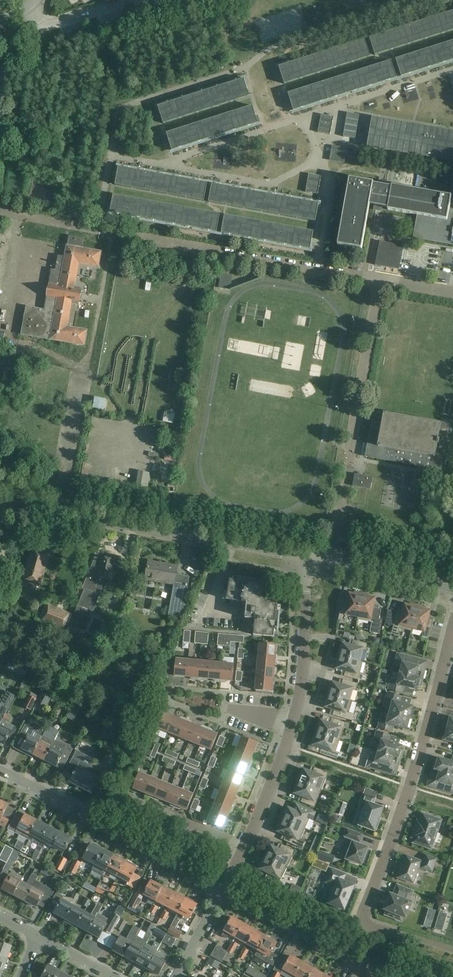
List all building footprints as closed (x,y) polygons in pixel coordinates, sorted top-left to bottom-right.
[(452,31),(452,12),(369,38),(374,56),(452,31)] [(284,84),(370,57),(364,40),(278,67),(284,84)] [(452,61),(452,41),(395,60),(401,77),(452,61)] [(397,78),(391,61),(288,94),(293,111),(397,78)] [(244,79),(158,107),(163,124),(249,97),(244,79)] [(252,106),(166,134),(172,151),(258,124),(252,106)] [(359,115),(347,113),(343,137),(355,139),(359,115)] [(330,135),(334,117),(321,115),(318,133),(330,135)] [(372,117),(367,147),(452,163),(452,132),(372,117)] [(19,150),(11,149),(9,162),(17,163),(19,150)] [(207,183),(118,167),(115,185),(204,201),(207,183)] [(318,195),(321,176),(309,174),(306,192),(318,195)] [(452,178),(443,176),(441,188),(451,190),(452,178)] [(383,208),(387,209),(387,210),(388,210),(417,215),(413,238),(452,246),(452,213),(449,212),(451,197),(451,196),(392,186),(391,186),(391,187),(373,184),(373,183),(373,182),(350,178),(349,178),(349,179),(337,244),(337,245),(338,245),(361,249),(369,205),(374,206),(373,210),(382,212),(383,208)] [(212,184),(209,202),(315,222),(319,204),(212,184)] [(113,195),(110,213),(217,233),(220,215),(113,195)] [(313,232),(225,215),(221,233),(310,250),(313,232)] [(21,335),(85,347),(88,330),(68,327),(72,305),(79,306),(79,303),(80,303),(82,291),(81,291),(82,287),(76,286),(80,264),(99,268),(102,251),(82,248),(84,239),(69,236),(67,245),(64,257),(58,255),(55,270),(52,269),(44,310),(26,306),(21,335)] [(380,241),(375,265),(399,270),(404,246),(380,241)] [(219,288),(230,290),(233,273),(222,271),(219,288)] [(96,397),(94,408),(105,410),(107,400),(96,397)] [(177,414),(165,411),(163,422),(174,424),(177,414)] [(384,413),(383,416),(373,414),(365,457),(441,471),(447,438),(449,425),(384,413)] [(367,477),(352,474),(350,487),(365,489),(367,477)] [(41,585),(47,566),(50,556),(31,550),(23,579),(41,585)] [(117,560),(101,557),(101,559),(96,558),(83,589),(85,589),(78,606),(93,612),(100,595),(102,586),(97,584),(98,578),(113,580),(117,560)] [(181,619),(189,602),(186,601),(190,577),(176,575),(177,567),(149,562),(146,579),(174,584),(168,617),(181,619)] [(274,637),(275,630),(278,631),(280,612),(277,612),(277,605),(268,604),(261,594),(262,585),(256,584),(256,581),(238,577),(237,580),(230,579),(227,600),(246,603),(245,618),(255,619),(254,635),(274,637)] [(77,594),(72,586),(63,588),(62,597),(71,600),(77,594)] [(357,620),(358,620),(362,594),(356,593),(355,595),(350,594),(348,603),(342,602),(339,620),(345,621),(347,614),(358,617),(357,620)] [(369,595),(362,594),(358,620),(371,623),(370,632),(380,634),(382,620),(379,619),(381,609),(372,608),(374,599),(369,598),(369,595)] [(48,604),(42,621),(64,630),(70,614),(48,604)] [(400,628),(411,631),(418,606),(411,604),(411,606),(405,605),(403,614),(397,612),(392,632),(398,634),(400,628)] [(418,606),(411,631),(412,632),(413,628),(424,631),(422,638),(428,640),(433,622),(427,620),(429,611),(424,610),(425,608),(418,606)] [(81,629),(70,624),(66,633),(76,638),(81,629)] [(225,635),(224,646),(230,647),(231,642),(244,643),(244,636),(225,635)] [(339,649),(337,656),(363,662),(360,661),(363,650),(366,651),(368,644),(353,640),(352,646),(343,644),(342,649),(339,649)] [(165,644),(157,643),(156,650),(164,651),(165,644)] [(258,656),(276,657),(276,652),(277,645),(273,645),(260,644),(258,656)] [(400,674),(423,679),(425,671),(423,668),(412,665),(414,658),(397,654),(394,666),(401,668),(400,674)] [(147,658),(140,655),(134,667),(142,671),(147,658)] [(9,661),(27,669),(29,664),(11,656),(9,661)] [(276,657),(258,656),(257,667),(276,669),(277,664),(275,661),(276,657)] [(363,662),(337,656),(336,662),(338,663),(337,668),(346,670),(344,677),(359,680),(363,662)] [(159,663),(151,659),(147,667),(155,671),(159,663)] [(187,677),(188,660),(177,659),(175,676),(187,677)] [(188,660),(187,677),(191,678),(194,680),(198,680),(200,661),(188,660)] [(200,661),(198,680),(202,681),(206,679),(209,679),(211,662),(200,661)] [(211,662),(209,679),(213,680),(216,682),(221,682),(222,663),(211,662)] [(222,663),(221,682),(225,683),(228,681),(232,681),(234,664),(222,663)] [(276,669),(257,667),(256,678),(273,680),(274,676),(276,673),(276,669)] [(365,681),(375,684),(378,673),(368,670),(365,681)] [(423,679),(400,674),(397,683),(390,682),(388,690),(403,693),(404,687),(418,690),(419,686),(421,687),(423,679)] [(60,679),(52,675),(46,687),(55,691),(60,679)] [(273,680),(256,678),(255,690),(269,691),(268,692),(272,692),(273,685),(273,680)] [(327,694),(352,702),(352,701),(349,700),(352,690),(356,691),(358,684),(343,680),(341,686),(333,683),(331,688),(329,687),(327,694)] [(36,702),(46,708),(52,696),(42,691),(36,702)] [(411,717),(412,717),(415,709),(413,709),(413,707),(400,703),(402,697),(388,693),(384,704),(391,706),(390,712),(410,718),(411,717)] [(352,702),(327,694),(325,701),(327,702),(326,707),(334,709),(333,715),(347,720),(353,721),(355,715),(349,713),(352,702)] [(29,695),(23,707),(24,707),(19,716),(26,719),(30,711),(31,711),(37,700),(29,695)] [(410,718),(390,712),(387,722),(380,720),(378,729),(392,732),(394,726),(407,730),(410,718)] [(168,733),(175,717),(164,713),(157,729),(168,733)] [(0,726),(0,743),(5,745),(11,733),(11,732),(14,726),(7,722),(10,716),(6,714),(0,726)] [(179,737),(186,720),(182,718),(179,719),(175,717),(168,733),(179,737)] [(315,732),(340,741),(346,723),(332,718),(330,724),(321,721),(319,726),(317,726),(315,732)] [(190,742),(196,726),(192,724),(190,721),(186,720),(179,737),(190,742)] [(33,756),(40,743),(43,736),(44,736),(47,730),(41,726),(38,732),(32,729),(21,752),(28,756),(29,754),(33,756)] [(200,746),(207,728),(203,726),(200,727),(196,726),(190,742),(200,746)] [(207,728),(200,746),(211,750),(218,734),(213,733),(211,730),(207,728)] [(447,729),(446,730),(444,729),(441,738),(444,739),(444,741),(452,743),(452,731),(447,729)] [(45,762),(52,749),(55,742),(54,742),(59,732),(54,730),(50,739),(44,736),(43,736),(40,743),(33,756),(45,762)] [(378,751),(401,758),(403,751),(401,750),(402,746),(389,742),(391,736),(377,731),(374,739),(381,741),(378,751)] [(336,752),(340,741),(315,732),(311,744),(322,748),(320,754),(337,760),(339,753),(336,752)] [(237,748),(253,754),(258,744),(242,737),(237,748)] [(52,749),(45,762),(56,767),(62,770),(73,749),(66,745),(65,748),(55,742),(52,749)] [(253,754),(237,748),(233,759),(251,766),(252,762),(252,758),(253,754)] [(80,788),(88,773),(91,767),(81,761),(85,754),(76,750),(65,772),(73,776),(70,782),(80,788)] [(401,758),(378,751),(377,757),(370,755),(366,767),(382,772),(384,765),(395,768),(399,767),(401,758)] [(452,775),(452,757),(452,762),(438,758),(437,762),(435,761),(433,769),(452,775)] [(251,766),(233,759),(229,769),(245,776),(246,772),(249,770),(251,766)] [(102,776),(108,779),(115,763),(109,760),(102,776)] [(91,767),(88,773),(80,788),(91,794),(102,772),(91,767)] [(297,781),(322,790),(328,773),(314,768),(312,774),(304,770),(302,775),(299,774),(297,781)] [(245,776),(229,769),(225,780),(242,787),(244,783),(243,780),(245,776)] [(433,769),(430,777),(432,780),(439,783),(437,789),(452,794),(452,775),(433,769)] [(144,793),(151,777),(140,773),(133,789),(144,793)] [(151,777),(144,793),(148,795),(150,798),(154,799),(161,781),(151,777)] [(242,787),(225,780),(220,790),(236,797),(238,793),(241,791),(242,787)] [(161,781),(154,799),(158,801),(161,800),(165,802),(172,786),(161,781)] [(322,790),(297,781),(294,787),(297,788),(295,793),(303,796),(301,802),(315,808),(322,790)] [(172,786),(165,802),(169,803),(171,806),(175,808),(182,790),(172,786)] [(182,790),(175,808),(179,809),(182,809),(187,810),(193,794),(182,790)] [(236,797),(220,790),(216,801),(234,808),(235,804),(235,801),(236,797)] [(379,822),(378,822),(383,808),(373,805),(375,798),(364,794),(360,806),(366,808),(359,825),(375,831),(375,830),(376,830),(379,822)] [(234,808),(216,801),(212,811),(228,818),(229,814),(232,812),(234,808)] [(5,829),(15,809),(8,806),(0,802),(0,826),(5,829)] [(281,819),(305,830),(313,813),(299,807),(296,812),(288,809),(286,814),(284,813),(281,819)] [(27,840),(37,822),(26,816),(25,816),(17,811),(7,829),(21,837),(27,840)] [(228,818),(212,811),(207,822),(223,829),(228,818)] [(423,815),(420,823),(418,822),(416,828),(414,829),(412,834),(413,836),(412,837),(415,838),(413,842),(431,848),(441,821),(423,815)] [(305,830),(281,819),(278,825),(280,826),(278,831),(286,835),(284,841),(302,849),(306,842),(301,839),(305,830)] [(35,837),(41,840),(42,841),(48,828),(37,822),(27,840),(31,842),(32,843),(35,837)] [(60,834),(48,828),(42,841),(41,840),(38,846),(35,851),(40,854),(43,848),(44,849),(44,848),(46,843),(52,846),(53,847),(60,834)] [(365,863),(370,852),(367,851),(368,848),(358,844),(359,842),(360,842),(362,835),(347,829),(344,836),(346,837),(344,841),(350,844),(348,848),(350,849),(346,859),(362,865),(363,862),(365,863)] [(60,834),(53,847),(64,853),(71,840),(60,834)] [(7,863),(14,850),(6,845),(0,856),(0,860),(7,863)] [(84,859),(95,865),(102,852),(102,851),(103,849),(97,845),(95,848),(91,845),(84,859)] [(263,856),(287,868),(295,851),(282,845),(279,850),(271,846),(269,851),(266,850),(263,856)] [(26,871),(33,860),(14,850),(7,863),(0,876),(0,881),(5,884),(2,890),(14,896),(21,883),(10,877),(11,873),(8,871),(11,865),(21,870),(19,874),(23,877),(26,871)] [(319,851),(317,859),(332,864),(335,856),(319,851)] [(102,852),(95,865),(107,870),(114,857),(102,852)] [(437,859),(426,855),(423,862),(406,856),(398,878),(413,883),(419,868),(432,872),(437,859)] [(287,868),(263,856),(260,863),(262,864),(260,869),(268,873),(265,878),(279,885),(287,868)] [(55,868),(61,872),(67,860),(61,857),(55,868)] [(118,876),(125,863),(127,861),(119,857),(118,860),(114,857),(107,870),(104,876),(109,879),(112,873),(118,876)] [(75,860),(67,874),(71,876),(73,873),(75,875),(81,863),(75,860)] [(118,876),(130,883),(137,869),(136,869),(137,866),(131,863),(130,866),(125,863),(118,876)] [(331,869),(327,879),(325,883),(328,884),(321,899),(329,902),(329,903),(344,909),(354,886),(343,882),(345,875),(331,869)] [(25,902),(32,889),(38,877),(32,874),(26,885),(21,883),(14,896),(25,902)] [(56,875),(53,880),(59,884),(62,879),(56,875)] [(94,893),(95,891),(97,888),(85,882),(83,887),(94,893)] [(156,901),(163,889),(151,882),(144,895),(149,898),(148,901),(155,904),(156,901)] [(114,883),(111,889),(109,893),(113,895),(118,884),(114,883)] [(32,889),(25,902),(37,908),(38,905),(43,908),(49,898),(51,899),(55,891),(41,884),(37,891),(32,889)] [(108,892),(98,886),(97,888),(95,891),(105,897),(108,892)] [(163,889),(156,901),(167,907),(174,895),(163,889)] [(403,916),(406,917),(411,903),(405,901),(407,896),(395,891),(393,896),(391,895),(385,909),(388,910),(386,915),(401,921),(403,916)] [(66,920),(73,907),(79,895),(74,892),(71,898),(63,897),(64,896),(57,892),(50,904),(58,908),(55,913),(66,920)] [(143,909),(138,906),(142,900),(134,895),(129,905),(127,909),(139,915),(143,909)] [(167,907),(178,913),(179,913),(186,901),(174,895),(167,907)] [(91,901),(86,898),(82,905),(87,907),(91,901)] [(191,919),(191,918),(197,907),(197,906),(198,904),(192,900),(190,903),(186,901),(179,913),(178,913),(167,933),(179,939),(182,933),(175,929),(180,920),(181,921),(184,916),(191,919)] [(98,914),(102,907),(97,905),(93,911),(98,914)] [(158,908),(152,905),(149,911),(155,914),(158,908)] [(72,923),(77,926),(84,913),(73,907),(66,920),(64,922),(71,926),(72,923)] [(99,914),(96,919),(88,932),(100,938),(104,931),(111,935),(125,909),(120,907),(116,914),(112,912),(108,919),(99,914)] [(169,914),(164,911),(161,917),(166,920),(169,914)] [(88,932),(96,919),(84,913),(77,926),(88,932)] [(236,937),(243,924),(231,918),(221,936),(227,939),(230,934),(236,937)] [(127,922),(121,919),(116,928),(122,931),(127,922)] [(152,934),(155,928),(156,926),(152,924),(146,934),(150,937),(152,934)] [(243,924),(236,937),(247,943),(254,930),(243,924)] [(125,957),(136,936),(140,930),(134,926),(126,941),(121,938),(114,951),(125,957)] [(155,928),(152,934),(163,940),(166,934),(155,928)] [(254,930),(247,943),(258,950),(265,937),(254,930)] [(166,934),(163,940),(162,942),(172,948),(176,940),(166,934)] [(136,936),(125,957),(136,963),(143,950),(148,942),(136,936)] [(265,937),(258,950),(270,956),(277,943),(265,937)] [(223,960),(233,942),(232,941),(227,951),(216,946),(214,951),(210,956),(221,962),(223,960)] [(8,959),(12,947),(0,942),(0,956),(8,959)] [(147,969),(157,951),(161,945),(155,942),(149,953),(143,950),(136,963),(147,969)] [(233,942),(223,960),(225,961),(230,953),(232,955),(238,944),(233,942)] [(238,957),(243,960),(249,951),(244,948),(238,957)] [(157,951),(147,969),(159,976),(166,963),(160,960),(164,954),(157,951)] [(302,963),(291,956),(287,963),(284,969),(283,969),(280,974),(281,975),(281,974),(286,976),(294,976),(295,976),(302,963)] [(206,964),(217,970),(220,964),(209,958),(206,964)] [(313,969),(314,967),(313,966),(310,963),(308,964),(307,966),(306,965),(302,963),(295,976),(294,976),(309,976),(313,969)] [(60,972),(49,965),(43,976),(57,976),(60,972)] [(134,970),(125,965),(119,975),(123,976),(130,976),(134,970)]
